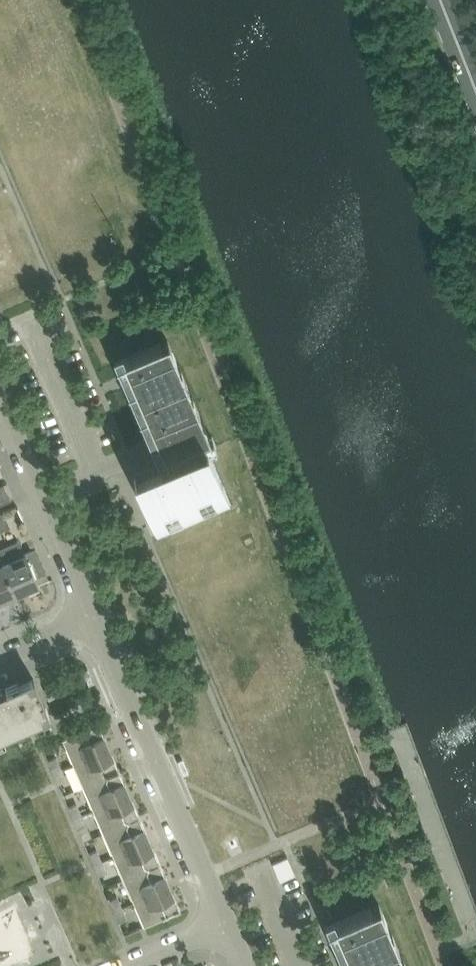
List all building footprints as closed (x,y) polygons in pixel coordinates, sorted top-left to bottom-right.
[(168,339),(115,362),(121,375),(128,372),(168,464),(135,478),(158,534),(232,503),(204,439),(210,436),(168,339)] [(10,499),(4,484),(0,485),(0,504),(10,499)] [(36,547),(2,562),(15,593),(24,589),(25,593),(40,587),(38,583),(49,578),(36,547)] [(2,562),(0,563),(0,604),(8,601),(7,597),(15,593),(2,562)] [(7,731),(47,713),(49,718),(51,718),(33,678),(32,678),(32,679),(31,679),(0,693),(0,734),(7,731)] [(72,697),(64,700),(68,711),(76,708),(72,697)] [(110,747),(100,723),(63,739),(73,763),(110,747)] [(120,770),(110,747),(73,763),(83,786),(120,770)] [(56,757),(48,760),(53,771),(61,768),(56,757)] [(66,779),(61,768),(53,771),(57,782),(66,779)] [(130,793),(120,770),(83,786),(94,809),(130,793)] [(140,817),(130,793),(94,809),(104,833),(140,817)] [(76,803),(68,807),(73,818),(81,814),(76,803)] [(86,825),(81,814),(73,818),(78,829),(86,825)] [(151,840),(140,817),(104,833),(114,856),(151,840)] [(161,863),(151,840),(114,856),(124,879),(161,863)] [(97,849),(88,853),(93,864),(102,860),(97,849)] [(281,878),(295,874),(290,856),(276,860),(281,878)] [(106,871),(102,860),(93,864),(98,875),(106,871)] [(171,887),(161,863),(124,879),(134,903),(171,887)] [(181,910),(171,887),(134,903),(144,926),(181,910)] [(117,896),(109,899),(113,910),(122,907),(117,896)] [(379,903),(326,926),(332,940),(339,937),(352,965),(406,965),(379,903)] [(127,918),(122,907),(113,910),(118,921),(127,918)]
